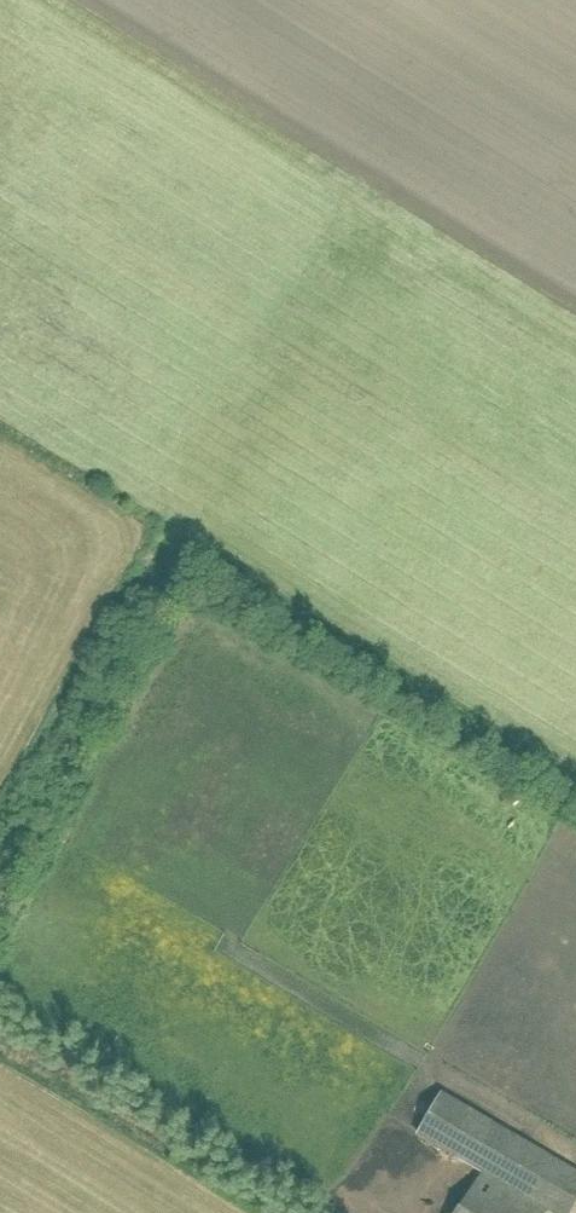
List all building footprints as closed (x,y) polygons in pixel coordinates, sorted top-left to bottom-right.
[(575,1207),(575,1169),(445,1091),(419,1134),(483,1172),(458,1212),(547,1212),(549,1211),(553,1212),(573,1212),(575,1207)]
